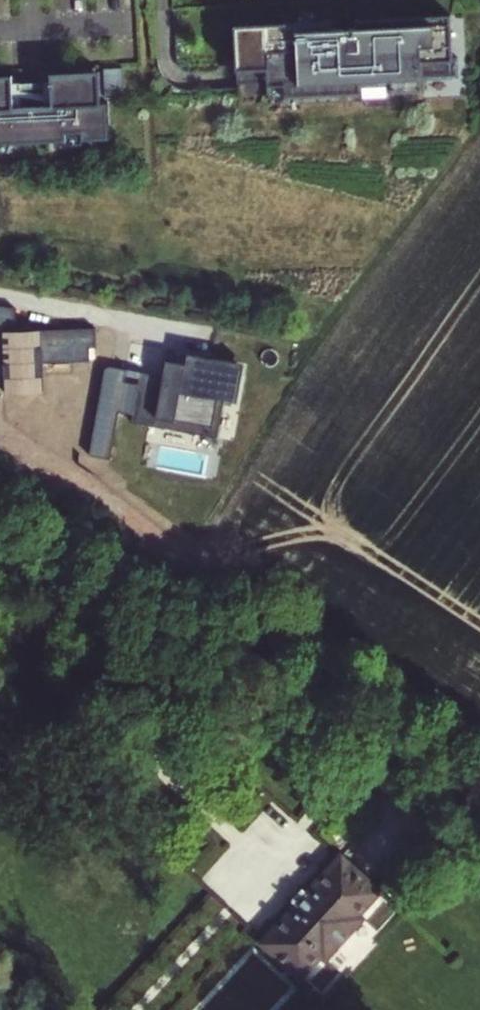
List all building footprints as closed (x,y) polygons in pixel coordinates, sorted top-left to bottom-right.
[(234,26),(236,72),(268,71),(269,100),(288,99),(288,86),(300,85),(300,98),(363,95),(363,87),(390,86),(390,94),(424,92),(424,81),(459,79),(458,58),(453,59),(451,16),(387,19),(387,27),(330,30),(329,22),(234,26)] [(0,76),(0,145),(110,139),(108,103),(102,103),(100,71),(51,74),(52,106),(14,108),(13,76),(0,76)] [(163,377),(140,373),(131,423),(217,438),(224,401),(237,403),(244,364),(187,354),(185,364),(165,361),(163,377)] [(299,977),(321,953),(325,957),(362,917),(359,914),(379,891),(342,857),(307,894),(298,905),(263,943),(299,977)] [(294,901),(298,905),(307,894),(303,891),(294,901)]
